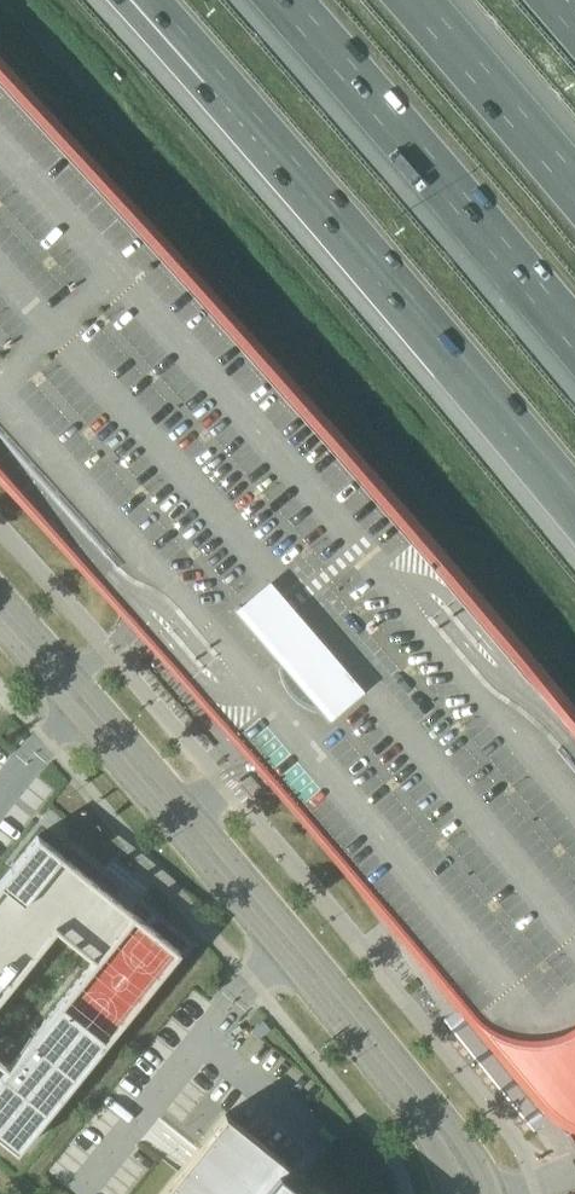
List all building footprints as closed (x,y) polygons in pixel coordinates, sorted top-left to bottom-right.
[(111,646),(182,726),(229,774),(239,784),(542,1146),(549,1193),(574,1193),(574,726),(49,124),(0,75),(0,523),(111,646)] [(80,145),(79,146),(69,156),(96,185),(107,175),(80,145)] [(37,835),(0,880),(0,996),(55,929),(93,960),(7,1065),(0,1059),(0,1138),(4,1141),(16,1152),(34,1130),(40,1122),(161,972),(179,950),(130,911),(94,882),(45,842),(37,835)] [(314,1186),(308,1193),(277,1169),(284,1161),(223,1113),(160,1193),(324,1193),(314,1186)]
